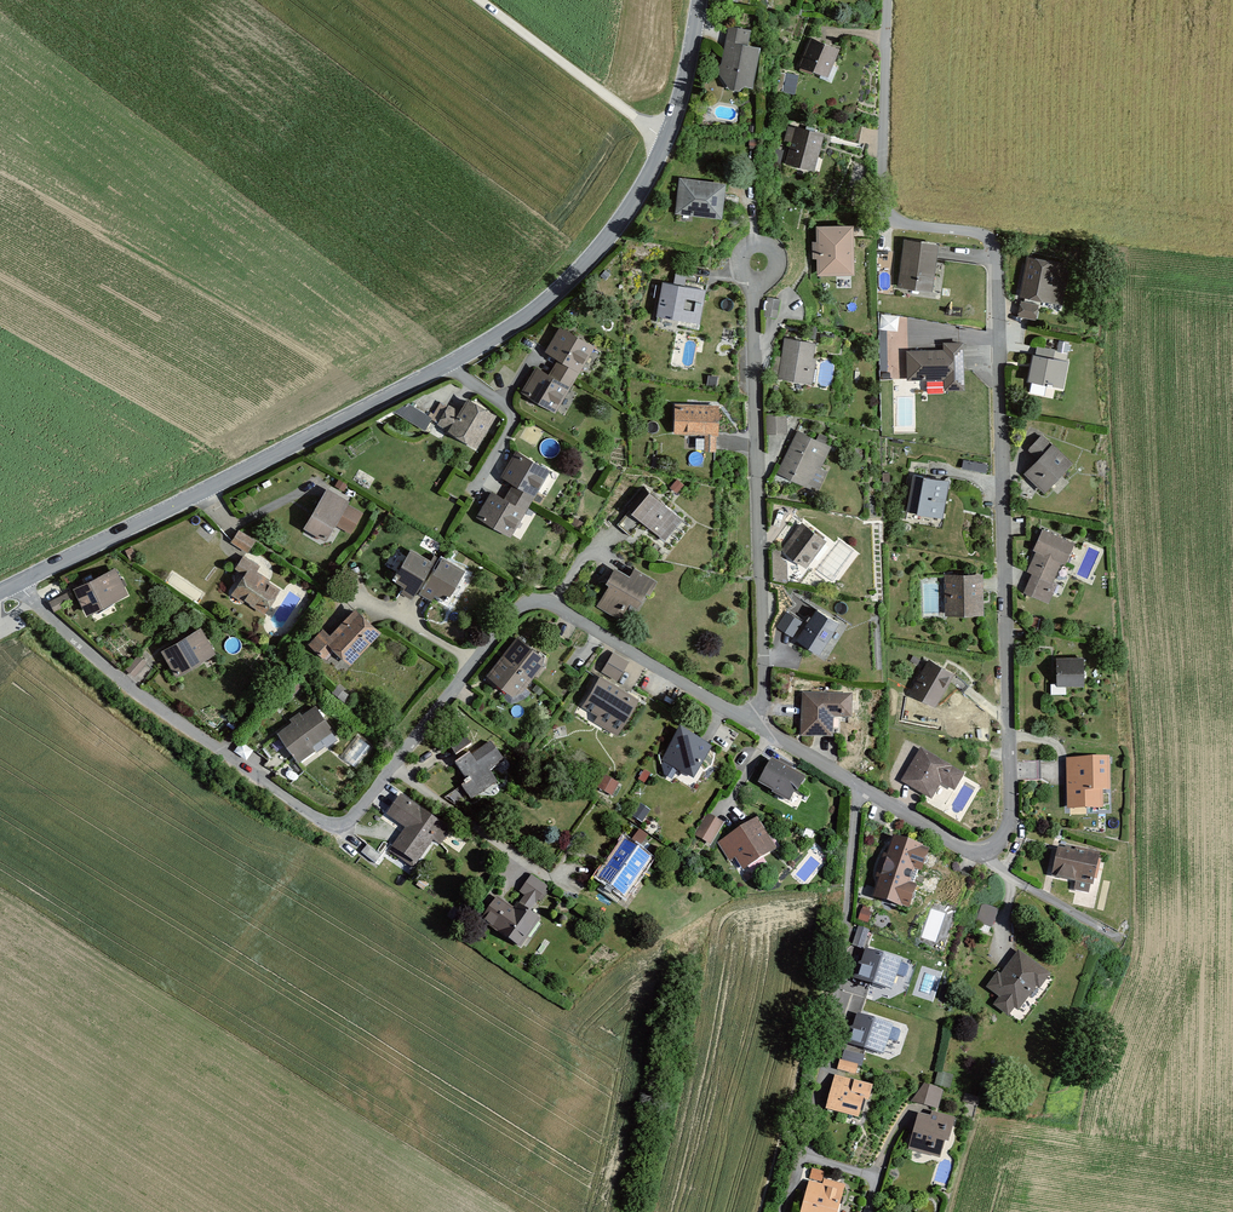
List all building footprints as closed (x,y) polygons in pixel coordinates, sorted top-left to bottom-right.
[(726,89),(752,95),(762,51),(750,48),(753,33),(727,27),(717,72),(726,89)] [(827,80),(840,50),(812,39),(799,68),(827,80)] [(814,175),(825,136),(796,128),(785,166),(814,175)] [(676,219),(723,224),(727,189),(680,183),(676,219)] [(816,278),(855,278),(855,230),(816,230),(816,278)] [(897,290),(933,296),(940,247),(904,242),(897,290)] [(1073,269),(1028,259),(1016,319),(1037,323),(1040,305),(1065,310),(1073,269)] [(661,284),(655,321),(699,329),(705,291),(661,284)] [(898,329),(899,314),(882,314),(881,328),(898,329)] [(890,330),(890,353),(909,353),(909,339),(911,339),(911,315),(900,316),(900,329),(890,330)] [(520,394),(555,414),(593,350),(560,330),(545,356),(556,363),(549,376),(535,368),(520,394)] [(812,386),(819,345),(786,339),(779,380),(812,386)] [(943,354),(907,353),(906,383),(943,383),(943,393),(964,394),(964,345),(943,344),(943,354)] [(1054,350),(1036,346),(1029,385),(1064,392),(1070,363),(1053,359),(1054,350)] [(495,419),(466,402),(459,415),(439,403),(427,423),(476,452),(495,419)] [(719,407),(675,405),(673,435),(705,437),(704,456),(716,457),(719,407)] [(811,492),(832,449),(798,433),(777,475),(811,492)] [(1074,465),(1041,435),(1027,452),(1037,461),(1023,476),(1046,496),(1074,465)] [(552,473),(516,452),(500,480),(513,488),(505,502),(492,494),(476,520),(511,541),(552,473)] [(942,518),(949,484),(916,478),(910,512),(942,518)] [(350,504),(328,490),(305,528),(327,541),(336,526),(350,535),(363,514),(349,506),(350,504)] [(665,543),(682,522),(650,495),(632,516),(665,543)] [(807,569),(826,543),(801,524),(782,550),(807,569)] [(1079,546),(1042,529),(1023,571),(1033,576),(1024,595),(1044,604),(1061,566),(1068,569),(1079,546)] [(255,542),(240,532),(232,545),(247,554),(255,542)] [(412,553),(392,584),(431,608),(438,599),(445,603),(462,575),(434,558),(430,565),(412,553)] [(235,571),(244,576),(232,594),(265,615),(281,589),(256,574),(260,567),(243,557),(235,571)] [(115,569),(74,590),(88,618),(129,596),(115,569)] [(656,583),(635,571),(630,580),(616,571),(594,610),(618,624),(627,609),(638,615),(656,583)] [(985,618),(984,576),(945,577),(946,619),(985,618)] [(67,593),(50,602),(56,613),(73,604),(67,593)] [(787,610),(778,626),(794,635),(803,619),(787,610)] [(839,624),(817,610),(798,642),(820,655),(839,624)] [(353,666),(380,634),(354,612),(327,644),(353,666)] [(203,631),(162,652),(175,676),(216,654),(203,631)] [(545,661),(520,641),(490,678),(516,698),(545,661)] [(138,653),(126,669),(135,675),(147,660),(138,653)] [(614,653),(603,672),(618,681),(629,662),(614,653)] [(1084,659),(1057,659),(1056,688),(1084,689),(1084,659)] [(955,676),(929,660),(909,693),(935,709),(955,676)] [(640,700),(600,677),(582,707),(598,717),(594,722),(618,736),(640,700)] [(852,698),(804,696),(802,740),(833,741),(834,720),(852,721),(852,698)] [(334,732),(316,707),(278,733),(299,763),(315,752),(312,747),(334,732)] [(714,750),(681,730),(661,763),(694,783),(714,750)] [(466,733),(449,744),(455,754),(472,744),(466,733)] [(470,801),(497,784),(490,773),(503,765),(489,744),(455,766),(467,785),(462,789),(470,801)] [(964,777),(922,751),(902,784),(932,802),(942,786),(954,793),(964,777)] [(805,781),(773,762),(759,786),(790,805),(805,781)] [(1110,763),(1068,763),(1067,814),(1110,815),(1110,763)] [(597,787),(613,795),(620,783),(604,774),(597,787)] [(450,833),(400,797),(386,818),(406,832),(392,852),(416,869),(433,844),(439,848),(450,833)] [(643,822),(650,810),(640,803),(632,815),(643,822)] [(724,826),(709,817),(696,839),(711,848),(724,826)] [(778,852),(758,821),(719,844),(731,864),(738,860),(745,872),(778,852)] [(932,855),(894,841),(871,903),(909,917),(932,855)] [(653,862),(624,842),(597,880),(626,901),(653,862)] [(1101,859),(1059,849),(1052,881),(1094,891),(1101,859)] [(540,922),(530,914),(537,905),(540,907),(551,891),(531,877),(520,893),(525,897),(515,911),(498,898),(482,920),(522,948),(540,922)] [(992,926),(1000,908),(985,902),(977,919),(992,926)] [(863,948),(871,930),(859,925),(852,944),(863,948)] [(900,960),(866,949),(857,977),(891,988),(900,960)] [(1054,978),(1020,953),(1002,977),(997,973),(984,990),(1000,1002),(995,1008),(1012,1021),(1035,990),(1041,995),(1054,978)] [(892,1024),(858,1013),(849,1042),(883,1053),(892,1024)] [(858,1064),(838,1059),(826,1111),(861,1119),(866,1099),(871,1100),(875,1085),(854,1080),(858,1064)] [(921,1081),(915,1101),(938,1109),(944,1088),(921,1081)] [(921,1109),(910,1149),(943,1159),(955,1118),(921,1109)] [(825,1180),(823,1185),(808,1181),(801,1211),(839,1211),(845,1185),(825,1180)]
